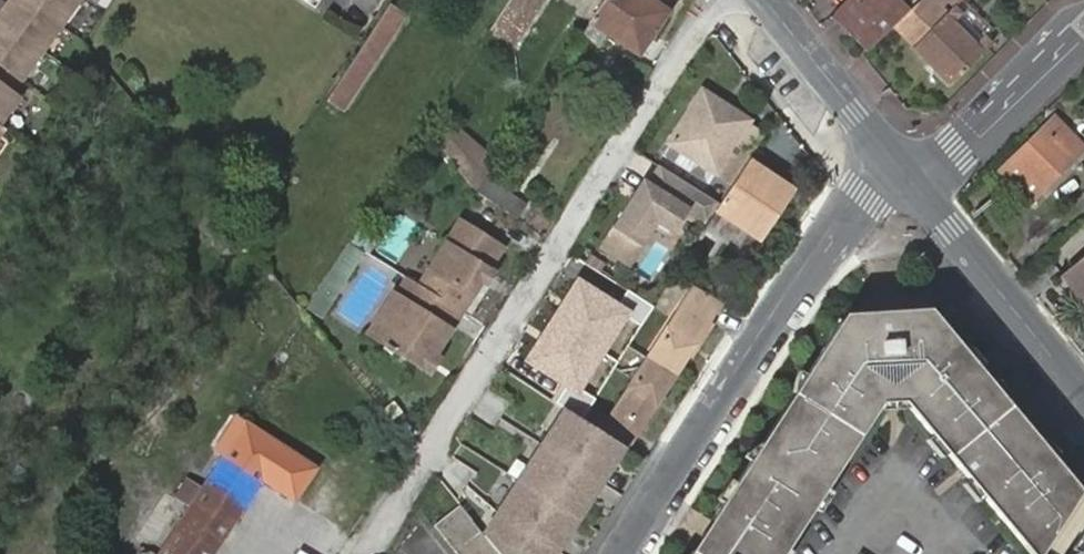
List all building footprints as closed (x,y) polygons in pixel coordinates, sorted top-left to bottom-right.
[(41,54),(61,27),(23,0),(13,0),(7,8),(0,2),(0,24),(41,54)] [(61,27),(81,0),(23,0),(61,27)] [(491,26),(513,41),(539,0),(508,0),(491,26)] [(589,21),(591,22),(582,36),(598,47),(607,34),(639,56),(657,29),(655,27),(666,11),(650,0),(604,0),(589,21)] [(828,14),(859,47),(907,0),(842,0),(828,14)] [(891,23),(911,43),(909,45),(947,84),(988,43),(980,36),(988,27),(966,5),(959,13),(951,4),(955,0),(915,0),(891,23)] [(344,111),(406,16),(391,6),(330,102),(344,111)] [(23,80),(41,54),(0,24),(0,65),(23,80)] [(23,80),(0,65),(0,67),(21,81),(23,80)] [(21,81),(0,67),(0,120),(15,99),(11,95),(21,81)] [(733,182),(764,135),(747,125),(751,120),(704,89),(670,142),(733,182)] [(1081,151),(1050,119),(998,171),(1029,202),(1081,151)] [(461,132),(442,148),(458,168),(477,152),(461,132)] [(477,152),(458,168),(476,190),(485,175),(490,168),(477,152)] [(749,160),(715,211),(762,242),(796,192),(749,160)] [(717,203),(657,167),(648,182),(690,208),(686,215),(704,226),(717,203)] [(476,190),(517,219),(527,204),(485,175),(476,190)] [(648,182),(642,179),(599,248),(629,266),(655,223),(674,234),(690,208),(648,182)] [(462,311),(482,280),(488,270),(502,247),(461,221),(447,243),(421,286),(462,311)] [(1062,277),(1083,304),(1083,257),(1062,277)] [(327,267),(308,311),(324,318),(343,273),(327,267)] [(488,270),(482,280),(486,283),(493,273),(488,270)] [(638,308),(582,274),(530,358),(586,392),(638,308)] [(461,312),(462,311),(421,286),(409,279),(397,297),(405,303),(383,343),(387,346),(385,349),(393,354),(395,351),(422,368),(430,356),(432,357),(461,312)] [(680,311),(649,358),(675,373),(705,327),(721,301),(696,286),(680,311)] [(405,303),(397,297),(396,296),(371,335),(383,343),(405,303)] [(787,547),(813,506),(826,486),(875,408),(880,401),(902,402),(908,409),(909,409),(954,340),(933,314),(896,316),(896,314),(895,313),(895,311),(894,309),(893,308),(891,307),(889,307),(887,306),(886,306),(884,306),(882,307),(880,308),(879,309),(878,311),(877,312),(877,314),(876,315),(876,318),(840,320),(806,373),(794,391),(763,441),(737,481),(724,501),(714,519),(694,549),(691,553),(783,553),(787,547)] [(909,409),(931,435),(946,453),(967,479),(982,497),(1030,553),(1040,553),(1081,492),(978,368),(963,350),(954,340),(909,409)] [(963,350),(978,368),(983,363),(969,345),(963,350)] [(439,361),(432,357),(430,356),(422,368),(431,374),(439,361)] [(675,373),(649,358),(620,405),(602,432),(626,448),(644,420),(675,373)] [(875,408),(908,409),(902,402),(880,401),(875,408)] [(566,409),(542,445),(603,484),(626,448),(583,420),(566,409)] [(261,476),(294,498),(313,468),(236,417),(214,450),(223,455),(158,553),(210,553),(261,476)] [(925,440),(932,449),(940,458),(946,453),(931,435),(925,440)] [(542,445),(520,481),(579,519),(603,484),(542,445)] [(724,501),(737,481),(730,477),(718,497),(724,501)] [(982,497),(967,479),(961,484),(976,502),(982,497)] [(520,481),(498,513),(559,552),(579,519),(520,481)] [(832,490),(826,486),(813,506),(820,510),(832,490)] [(459,504),(435,524),(458,553),(499,553),(484,535),(480,530),(459,504)] [(484,535),(499,553),(557,553),(559,552),(498,513),(484,535)] [(1073,553),(1083,553),(1083,536),(1073,553)]
